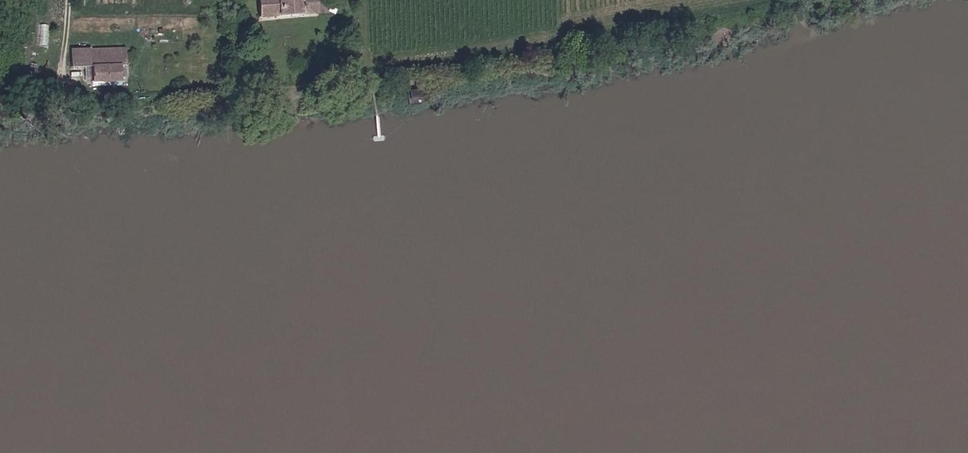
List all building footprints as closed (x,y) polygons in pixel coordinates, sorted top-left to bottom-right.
[(260,15),(320,12),(320,0),(260,0),(260,15)] [(72,44),(72,60),(92,60),(92,76),(118,76),(118,61),(126,61),(126,44),(72,44)]
